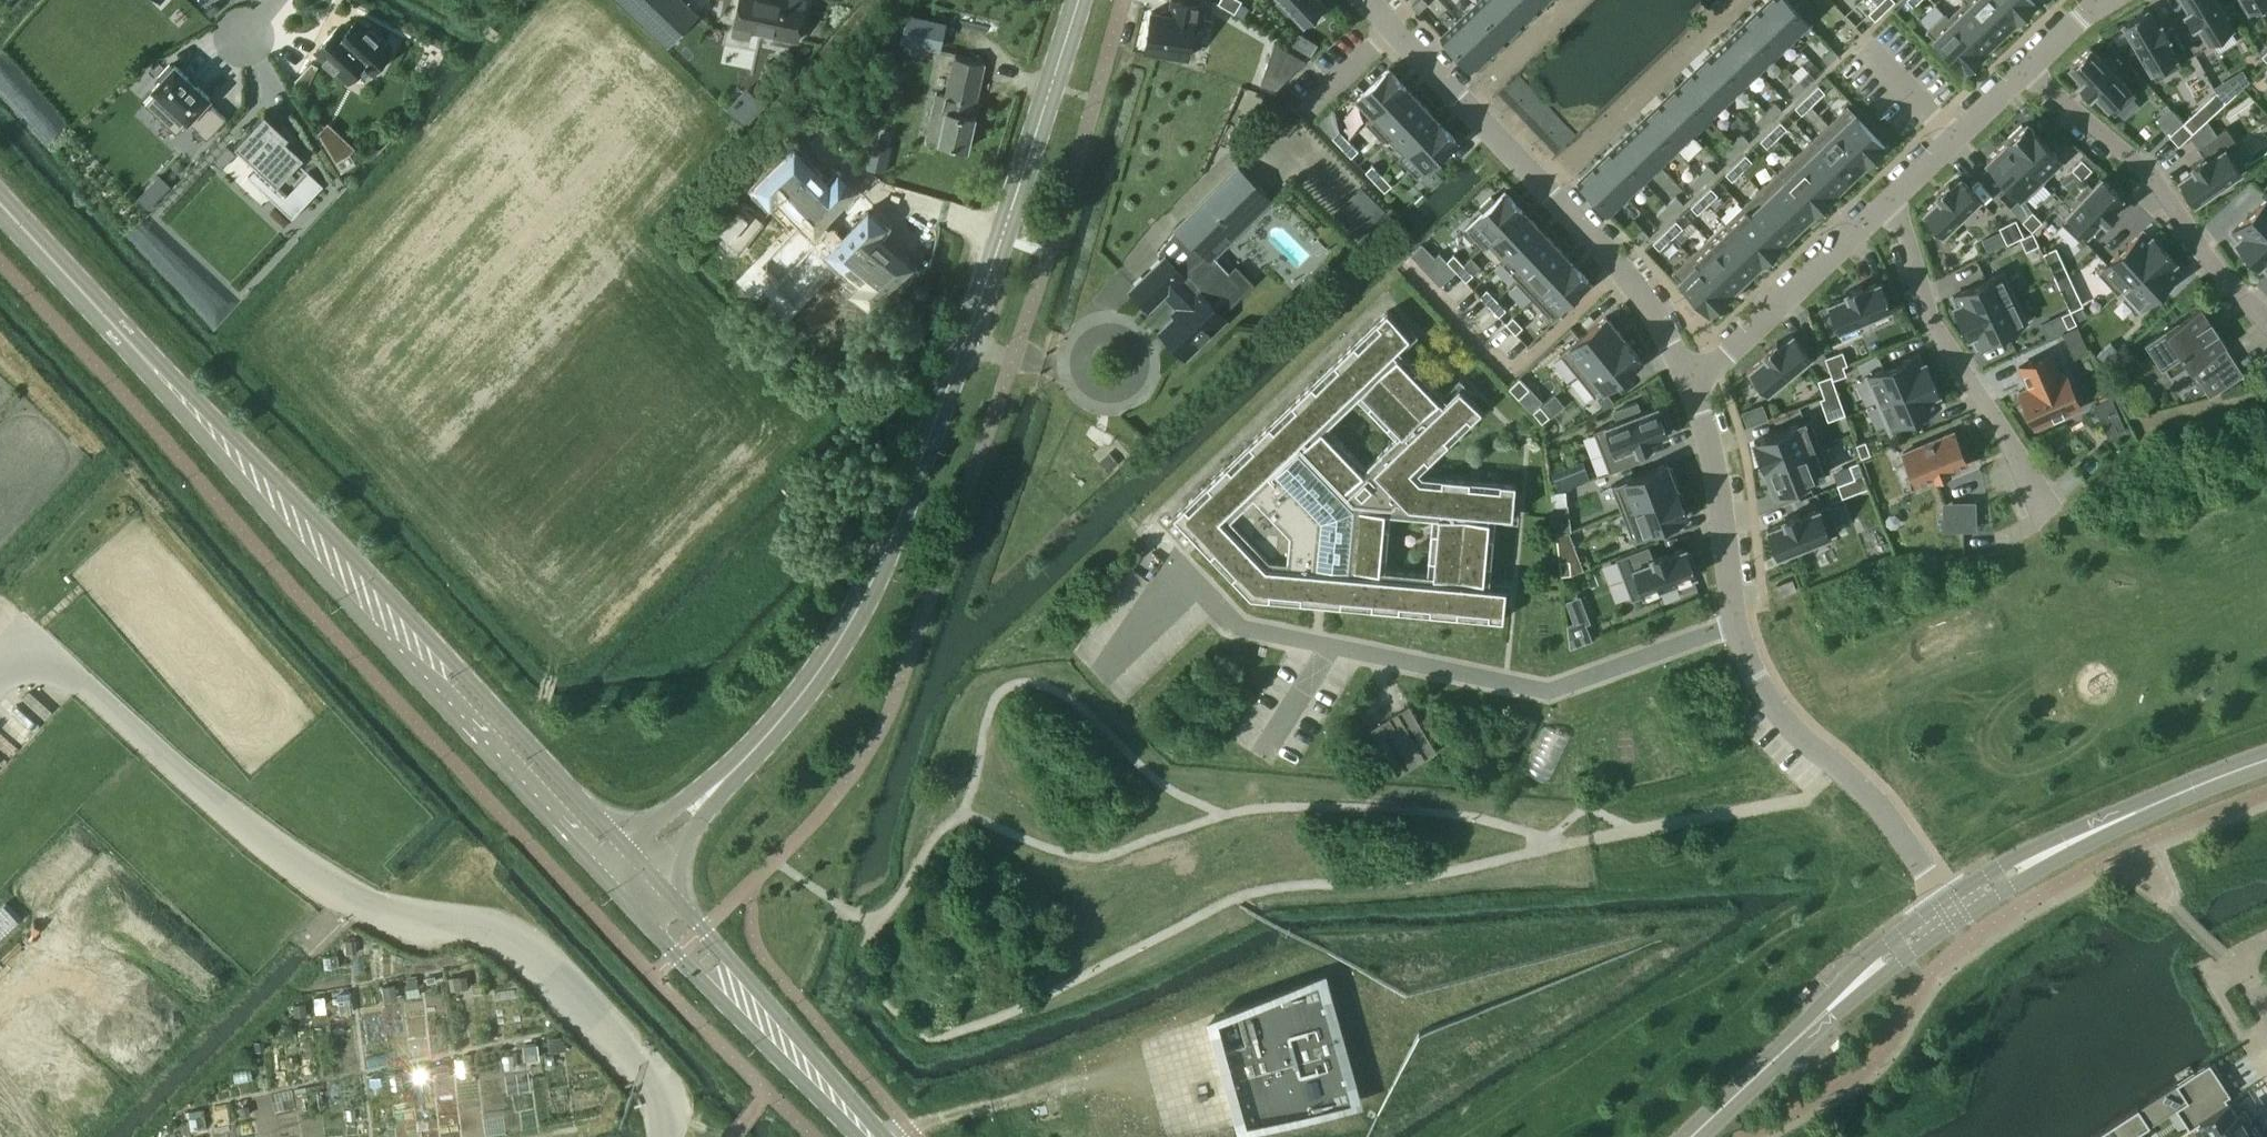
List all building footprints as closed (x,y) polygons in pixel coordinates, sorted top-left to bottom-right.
[(668,45),(681,59),(692,48),(678,34),(699,12),(686,0),(621,0),(668,45)] [(750,30),(797,40),(805,0),(782,0),(781,0),(740,0),(733,32),(748,35),(750,30)] [(1198,21),(1200,5),(1171,0),(1169,13),(1151,10),(1145,50),(1188,57),(1193,20),(1198,21)] [(1241,0),(1231,0),(1226,7),(1234,12),(1242,0),(1241,0)] [(1277,2),(1288,13),(1292,10),(1303,22),(1324,2),(1322,0),(1278,0),(1277,2)] [(1427,3),(1425,0),(1417,0),(1412,5),(1418,12),(1427,3)] [(1522,21),(1502,0),(1481,0),(1475,5),(1505,37),(1522,21)] [(1538,5),(1533,0),(1502,0),(1522,21),(1538,5)] [(1762,7),(1792,39),(1808,23),(1787,0),(1769,0),(1762,7)] [(1885,10),(1895,1),(1894,0),(1881,0),(1878,3),(1885,10)] [(1944,13),(1981,52),(1999,36),(1965,0),(1963,0),(1964,1),(1948,16),(1945,12),(1944,13)] [(2016,19),(1998,0),(1965,0),(1999,36),(2016,19)] [(2016,19),(2034,2),(2033,0),(1998,0),(2016,19)] [(2197,23),(2210,45),(2235,30),(2217,0),(2183,0),(2188,8),(2184,10),(2194,25),(2197,23)] [(2247,8),(2261,0),(2242,0),(2247,8)] [(1885,10),(1878,3),(1868,13),(1875,20),(1885,10)] [(1488,53),(1505,37),(1475,5),(1458,21),(1488,53)] [(1792,39),(1762,7),(1745,23),(1775,54),(1792,39)] [(2147,9),(2122,23),(2156,79),(2181,64),(2165,38),(2168,36),(2159,21),(2156,23),(2147,9)] [(902,39),(941,48),(946,22),(908,13),(902,39)] [(1963,69),(1981,52),(1944,13),(1926,30),(1963,69)] [(337,27),(316,50),(324,57),(323,59),(335,70),(336,68),(349,80),(363,65),(366,68),(367,67),(372,72),(373,70),(391,50),(378,38),(381,34),(371,25),(368,29),(364,25),(357,18),(344,33),(337,27)] [(1488,53),(1458,21),(1442,37),(1472,69),(1488,53)] [(1775,54),(1745,23),(1729,39),(1758,70),(1775,54)] [(1729,39),(1712,55),(1742,86),(1758,70),(1729,39)] [(1274,41),(1260,83),(1276,89),(1305,59),(1274,41)] [(2078,82),(2090,95),(2093,92),(2114,114),(2135,94),(2090,47),(2069,67),(2081,79),(2078,82)] [(1832,48),(1823,57),(1829,64),(1838,55),(1832,48)] [(1725,102),(1742,86),(1712,55),(1695,70),(1725,102)] [(955,56),(946,96),(976,102),(985,63),(955,56)] [(2252,66),(2258,72),(2266,63),(2261,57),(2252,66)] [(312,61),(296,77),(293,83),(306,90),(319,65),(312,61)] [(157,91),(146,104),(177,132),(189,120),(199,129),(198,130),(207,138),(226,118),(212,105),(210,107),(205,102),(210,96),(175,65),(173,67),(169,64),(158,77),(162,79),(154,88),(157,91)] [(1366,123),(1406,85),(1388,67),(1357,97),(1373,115),(1365,122),(1366,123)] [(1695,70),(1679,86),(1709,118),(1725,102),(1695,70)] [(1808,71),(1798,80),(1805,87),(1814,78),(1808,71)] [(1795,96),(1805,87),(1798,80),(1789,89),(1795,96)] [(1824,91),(1818,84),(1806,96),(1813,103),(1824,91)] [(1383,140),(1422,103),(1406,85),(1366,123),(1383,140)] [(1679,86),(1662,102),(1692,133),(1709,118),(1679,86)] [(2215,92),(2208,98),(2217,108),(2224,101),(2215,92)] [(936,93),(926,139),(939,142),(967,148),(975,115),(973,115),(976,102),(946,96),(936,93)] [(1806,96),(1794,107),(1801,114),(1813,103),(1806,96)] [(1675,149),(1692,133),(1662,102),(1646,118),(1675,149)] [(1766,111),(1772,118),(1781,109),(1775,102),(1766,111)] [(1399,158),(1439,121),(1422,103),(1383,140),(1383,141),(1387,138),(1402,153),(1398,157),(1399,158)] [(1829,123),(1866,162),(1884,145),(1847,105),(1829,123)] [(1762,127),(1772,118),(1766,111),(1756,121),(1762,127)] [(265,112),(235,144),(277,183),(304,155),(286,138),(289,134),(281,126),(265,112)] [(2190,115),(2183,122),(2192,132),(2199,125),(2190,115)] [(1659,165),(1675,149),(1646,118),(1629,134),(1659,165)] [(2193,169),(2179,179),(2195,203),(2240,171),(2225,149),(2236,141),(2226,127),(2215,134),(2205,120),(2189,136),(2197,147),(2203,157),(2190,166),(2193,169)] [(357,163),(351,152),(355,147),(328,121),(318,132),(342,172),(357,163)] [(1456,139),(1439,121),(1399,158),(1416,176),(1434,159),(1438,163),(1449,152),(1446,148),(1456,139)] [(1780,121),(1770,130),(1776,137),(1786,128),(1780,121)] [(2182,122),(2169,135),(2178,145),(2192,133),(2182,122)] [(1866,162),(1829,123),(1811,139),(1849,179),(1866,162)] [(2006,142),(2044,181),(2045,180),(2041,177),(2060,158),(2026,123),(2023,126),(2021,124),(2007,137),(2009,139),(2006,142)] [(1339,130),(1332,136),(1341,146),(1348,140),(1339,130)] [(1776,137),(1770,130),(1760,140),(1766,147),(1776,137)] [(1642,181),(1659,165),(1629,134),(1612,150),(1642,181)] [(1733,143),(1739,149),(1748,140),(1742,134),(1733,143)] [(1811,139),(1794,156),(1831,195),(1849,179),(1811,139)] [(1358,150),(1348,140),(1341,146),(1351,156),(1358,150)] [(2044,181),(2006,142),(1986,161),(2024,200),(2044,181)] [(1729,158),(1739,149),(1733,143),(1723,152),(1729,158)] [(213,160),(222,168),(237,152),(228,144),(213,160)] [(867,167),(886,171),(890,152),(871,147),(867,167)] [(792,148),(755,187),(771,202),(781,192),(813,223),(850,183),(833,168),(824,178),(792,148)] [(1612,150),(1596,165),(1625,197),(1642,181),(1612,150)] [(1745,154),(1735,163),(1742,170),(1752,161),(1745,154)] [(1794,156),(1776,172),(1814,212),(1831,195),(1794,156)] [(1742,170),(1735,163),(1725,173),(1732,180),(1742,170)] [(1372,164),(1365,171),(1375,181),(1382,174),(1372,164)] [(1625,197),(1596,165),(1579,181),(1609,213),(1625,197)] [(1709,165),(1699,174),(1706,181),(1715,172),(1709,165)] [(1165,257),(1132,289),(1149,307),(1164,292),(1182,310),(1161,330),(1186,355),(1224,318),(1220,314),(1252,282),(1235,265),(1227,272),(1214,259),(1272,201),(1237,167),(1174,229),(1159,251),(1165,257)] [(308,171),(278,204),(293,218),(324,185),(308,171)] [(1797,228),(1814,212),(1776,172),(1759,189),(1797,228)] [(1391,184),(1382,174),(1375,181),(1384,191),(1391,184)] [(1696,190),(1706,181),(1699,174),(1690,183),(1696,190)] [(1938,230),(1940,229),(1944,232),(1979,198),(1959,177),(1951,186),(1948,183),(1935,195),(1938,198),(1924,211),(1927,215),(1925,217),(1938,230)] [(2075,195),(2079,198),(2059,221),(2080,240),(2101,218),(2103,221),(2116,208),(2113,205),(2121,196),(2100,177),(2090,187),(2086,183),(2075,195)] [(2065,184),(2056,194),(2062,200),(2071,190),(2065,184)] [(1361,186),(1334,214),(1358,238),(1386,211),(1361,186)] [(1710,187),(1700,196),(1707,203),(1717,194),(1710,187)] [(1797,228),(1759,189),(1742,205),(1779,245),(1797,228)] [(1465,228),(1482,246),(1522,208),(1504,190),(1494,200),(1491,196),(1479,207),(1483,211),(1465,228)] [(1667,205),(1673,212),(1682,203),(1676,196),(1667,205)] [(1707,203),(1700,196),(1690,206),(1697,213),(1707,203)] [(2247,254),(2266,236),(2266,198),(2230,232),(2238,240),(2236,242),(2247,254)] [(1663,221),(1673,212),(1667,205),(1657,215),(1663,221)] [(1742,205),(1724,222),(1762,261),(1779,245),(1742,205)] [(865,207),(828,246),(861,276),(851,286),(868,301),(904,262),(872,232),(881,222),(865,207)] [(1503,259),(1538,226),(1522,208),(1482,246),(1483,247),(1487,243),(1503,259)] [(2031,231),(2042,221),(2032,211),(2022,221),(2031,231)] [(2019,238),(2023,236),(2015,219),(1999,227),(2006,244),(2019,238)] [(1664,231),(1671,238),(1682,227),(1676,220),(1664,231)] [(1745,278),(1762,261),(1724,222),(1707,238),(1745,278)] [(1515,281),(1555,243),(1538,226),(1503,259),(1518,276),(1514,280),(1515,281)] [(1639,244),(1648,235),(1642,228),(1633,238),(1639,244)] [(2116,292),(2163,249),(2152,236),(2150,238),(2142,230),(2098,272),(2116,292)] [(1664,231),(1652,242),(1659,249),(1671,238),(1664,231)] [(2023,236),(2019,238),(2025,250),(2038,244),(2032,232),(2023,236)] [(2247,254),(2258,266),(2261,264),(2266,271),(2266,236),(2247,254)] [(1690,255),(1727,294),(1745,278),(1707,238),(1690,255)] [(1515,281),(1532,298),(1571,261),(1555,243),(1515,281)] [(2175,261),(2163,249),(2116,292),(2117,293),(2121,289),(2139,309),(2180,271),(2173,263),(2175,261)] [(1453,254),(1446,260),(1456,271),(1463,264),(1453,254)] [(1709,312),(1727,294),(1690,255),(1672,272),(1709,312)] [(1588,279),(1571,261),(1532,298),(1549,316),(1567,299),(1569,301),(1580,290),(1578,288),(1588,279)] [(2050,269),(2056,282),(2069,276),(2063,263),(2050,269)] [(1473,274),(1463,264),(1456,271),(1466,281),(1473,274)] [(1954,307),(1961,322),(2014,296),(2002,271),(1952,296),(1957,305),(1954,307)] [(2075,288),(2069,276),(2056,282),(2062,294),(2075,288)] [(1861,285),(1845,292),(1846,295),(1819,307),(1830,334),(1890,308),(1878,281),(1863,288),(1861,285)] [(1489,305),(1496,299),(1486,289),(1479,295),(1489,305)] [(2026,321),(2014,296),(1961,322),(1968,337),(1971,336),(1976,346),(2026,321)] [(1506,309),(1496,299),(1489,305),(1499,315),(1506,309)] [(2210,318),(2209,319),(2200,306),(2145,343),(2161,368),(2182,354),(2191,368),(2214,353),(2219,361),(2227,355),(2222,347),(2226,344),(2217,331),(2218,330),(2210,318)] [(2061,314),(2067,327),(2076,323),(2070,310),(2061,314)] [(1512,515),(1514,489),(1515,482),(1422,474),(1420,475),(1417,471),(1481,409),(1459,386),(1442,402),(1427,386),(1431,382),(1412,362),(1407,366),(1392,350),(1409,334),(1387,311),(1173,515),(1196,539),(1199,535),(1203,539),(1199,543),(1250,596),(1315,602),(1315,595),(1325,596),(1325,602),(1503,619),(1506,586),(1482,584),(1484,563),(1490,563),(1493,535),(1487,534),(1489,513),(1512,515)] [(1512,316),(1505,323),(1515,333),(1522,326),(1512,316)] [(1560,353),(1577,375),(1623,337),(1606,316),(1560,353)] [(2076,327),(2062,333),(2071,353),(2085,347),(2076,327)] [(1776,342),(1762,353),(1765,356),(1746,372),(1764,394),(1810,356),(1792,334),(1779,345),(1776,342)] [(1623,337),(1577,375),(1595,397),(1641,359),(1623,337)] [(2096,355),(2106,365),(2120,352),(2110,342),(2096,355)] [(1829,370),(1843,365),(1847,364),(1842,351),(1824,357),(1829,370)] [(2034,427),(2037,426),(2084,405),(2069,369),(2060,373),(2051,352),(2018,366),(2027,387),(2019,391),(2034,427)] [(1878,402),(1931,378),(1925,363),(1922,364),(1917,354),(1867,376),(1878,402)] [(2208,395),(2209,397),(2243,374),(2242,372),(2239,374),(2231,361),(2204,378),(2213,392),(2208,395)] [(1829,370),(1831,375),(1832,379),(1846,374),(1843,365),(1829,370)] [(1837,392),(1832,379),(1831,375),(1817,380),(1823,397),(1837,392)] [(1529,388),(1519,378),(1509,388),(1518,398),(1529,388)] [(1931,378),(1878,402),(1889,427),(1940,405),(1935,395),(1938,394),(1931,378)] [(1840,401),(1837,392),(1823,397),(1819,398),(1823,407),(1840,401)] [(2109,394),(2097,399),(2107,423),(2120,418),(2109,394)] [(1665,428),(1667,427),(1661,410),(1658,411),(1656,406),(1641,412),(1637,402),(1613,411),(1617,421),(1593,430),(1609,472),(1642,459),(1637,448),(1652,443),(1651,439),(1667,433),(1665,428)] [(1541,422),(1549,416),(1540,405),(1533,411),(1541,422)] [(1764,467),(1819,445),(1809,419),(1754,441),(1755,445),(1753,446),(1760,464),(1762,463),(1764,467)] [(1967,464),(1953,431),(1902,453),(1916,485),(1934,478),(1935,479),(1949,473),(1948,472),(1967,464)] [(1865,441),(1856,444),(1861,457),(1870,454),(1865,441)] [(1830,471),(1819,445),(1764,467),(1774,493),(1830,471)] [(1111,455),(1100,464),(1107,472),(1118,462),(1111,455)] [(1854,478),(1863,474),(1858,461),(1849,465),(1854,478)] [(1621,510),(1677,489),(1675,485),(1678,484),(1671,467),(1668,468),(1667,463),(1611,484),(1621,510)] [(1863,474),(1854,478),(1859,491),(1868,487),(1863,474)] [(1678,493),(1677,489),(1621,510),(1631,536),(1687,515),(1685,510),(1687,509),(1681,492),(1678,493)] [(1565,490),(1551,492),(1552,506),(1567,504),(1565,490)] [(1975,529),(1974,502),(1943,503),(1943,529),(1975,529)] [(1782,518),(1783,522),(1767,528),(1778,555),(1838,531),(1828,504),(1800,515),(1798,512),(1782,518)] [(1632,599),(1695,574),(1693,570),(1696,569),(1689,551),(1686,552),(1684,547),(1668,554),(1667,550),(1652,556),(1648,545),(1616,557),(1632,599)] [(1569,559),(1559,560),(1560,575),(1570,574),(1569,559)] [(1792,578),(1776,585),(1780,595),(1796,589),(1792,578)] [(1573,621),(1566,624),(1569,648),(1592,639),(1586,624),(1583,617),(1573,621)] [(1395,727),(1389,717),(1370,728),(1375,738),(1395,727)] [(1319,977),(1215,1016),(1215,1018),(1216,1017),(1245,1120),(1244,1120),(1244,1122),(1354,1101),(1319,977)] [(2210,1062),(2116,1123),(2125,1136),(2143,1136),(2139,1131),(2175,1108),(2188,1127),(2228,1102),(2224,1097),(2230,1093),(2218,1076),(2220,1074),(2213,1062),(2211,1064),(2210,1062)] [(2250,1125),(2249,1122),(2251,1121),(2244,1109),(2241,1111),(2239,1108),(2234,1111),(2228,1102),(2188,1127),(2194,1136),(2232,1136),(2250,1125)] [(2116,1123),(2094,1136),(2125,1136),(2116,1123)] [(2232,1136),(2261,1136),(2254,1126),(2252,1127),(2250,1125),(2232,1136)]
